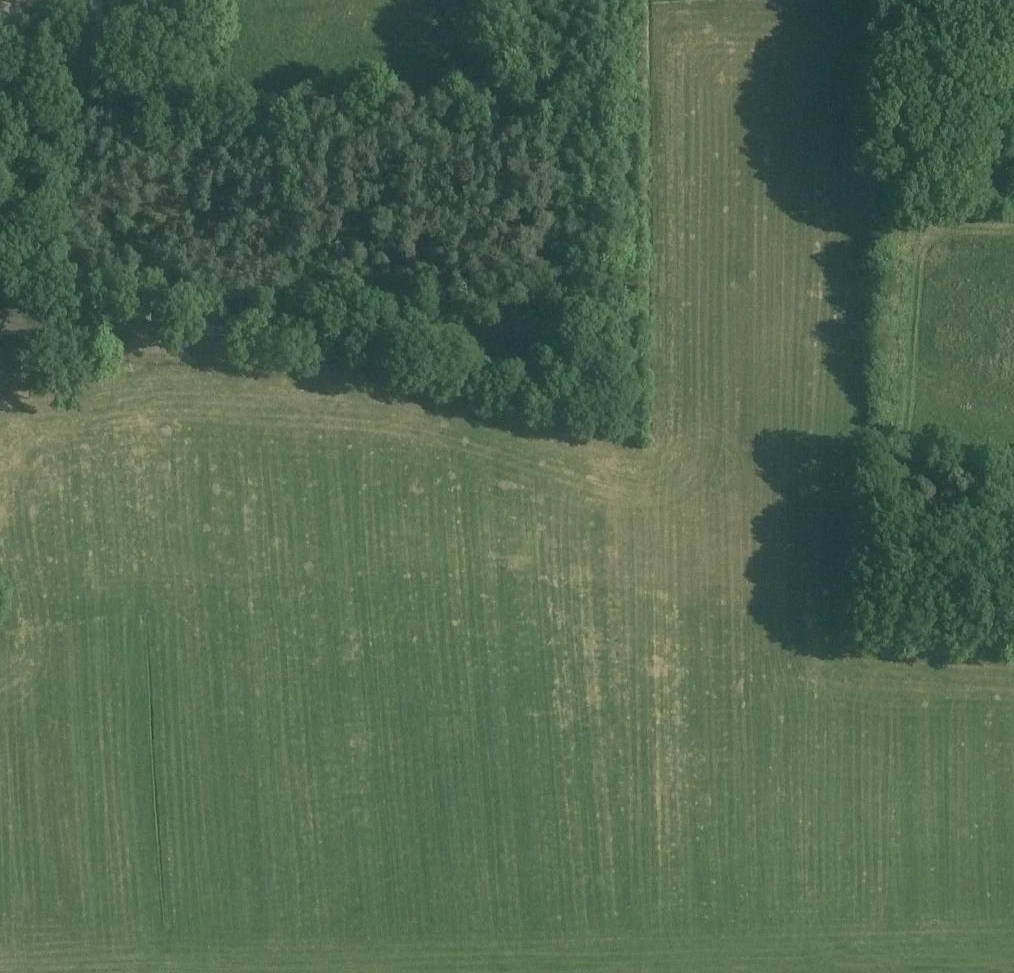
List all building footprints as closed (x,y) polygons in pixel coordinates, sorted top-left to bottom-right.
[(54,338),(55,308),(0,306),(0,336),(54,338)]
